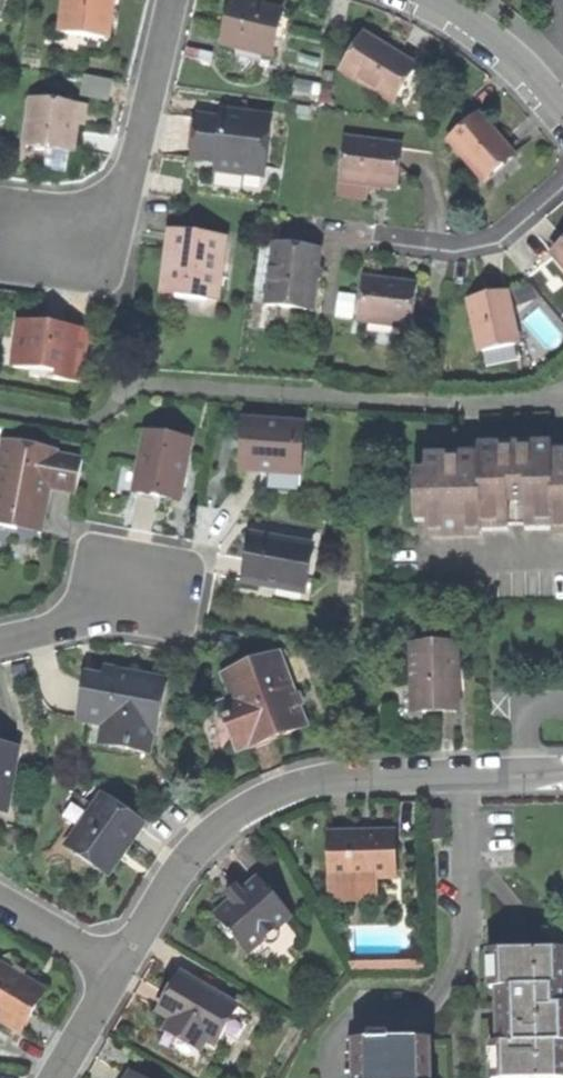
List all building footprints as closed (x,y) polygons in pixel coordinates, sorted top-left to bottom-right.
[(109,40),(114,0),(65,0),(60,34),(109,40)] [(222,48),(271,59),(281,14),(256,8),(232,2),(222,48)] [(390,104),(412,67),(384,50),(363,37),(341,73),(390,104)] [(77,107),(30,101),(24,146),(47,150),(70,153),(77,107)] [(217,173),(263,179),(270,121),(224,115),(223,122),(202,119),(199,142),(197,162),(218,165),(217,173)] [(492,136),(476,118),(448,143),(482,183),(511,157),(492,136)] [(380,189),(393,191),(398,147),(345,140),(339,183),(364,186),(380,189)] [(363,203),(364,186),(339,183),(337,200),(363,203)] [(161,295),(217,302),(226,240),(169,233),(166,255),(161,295)] [(549,258),(562,274),(562,246),(549,258)] [(265,306),(311,312),(316,264),(317,253),(273,248),(265,306)] [(356,323),(387,327),(393,284),(376,282),(362,280),(356,323)] [(387,327),(409,330),(415,287),(405,285),(393,284),(387,327)] [(478,306),(465,308),(477,372),(516,364),(503,295),(488,298),(477,300),(478,306)] [(464,303),(465,308),(478,306),(477,300),(464,303)] [(30,379),(79,385),(86,333),(62,330),(62,337),(52,336),(44,335),(39,326),(18,324),(12,370),(30,373),(30,379)] [(62,330),(39,326),(44,335),(52,336),(62,337),(62,330)] [(291,453),(301,454),(303,426),(242,422),(238,473),(256,474),(290,477),(291,453)] [(157,498),(179,502),(190,442),(144,434),(134,494),(157,498)] [(0,455),(0,467),(9,468),(13,446),(2,444),(0,455)] [(53,459),(54,453),(13,446),(9,468),(0,467),(0,529),(2,530),(16,532),(18,525),(41,530),(46,502),(40,501),(42,490),(48,491),(75,496),(81,464),(53,459)] [(480,515),(517,514),(516,449),(479,449),(479,459),(471,459),(425,459),(425,479),(413,479),(413,517),(426,517),(426,536),(480,536),(480,515)] [(560,457),(553,458),(553,449),(516,449),(517,514),(553,514),(553,534),(562,534),(562,457),(560,457)] [(299,478),(301,454),(291,453),(290,477),(299,478)] [(46,502),(48,491),(42,490),(40,501),(46,502)] [(40,537),(41,530),(18,525),(16,532),(40,537)] [(311,548),(252,537),(246,567),(243,584),(287,592),(289,582),(304,585),(311,548)] [(302,594),(304,585),(289,582),(287,592),(302,594)] [(435,713),(459,712),(458,647),(412,648),(412,685),(420,685),(421,713),(435,713)] [(240,713),(227,718),(238,748),(250,744),(251,746),(276,737),(306,726),(282,656),(227,676),(235,700),(240,713)] [(105,671),(104,679),(112,681),(114,672),(105,671)] [(104,679),(86,676),(78,721),(103,726),(101,733),(125,737),(123,749),(148,753),(152,734),(156,735),(166,682),(144,678),(114,672),(112,681),(104,679)] [(413,713),(421,713),(420,685),(412,685),(413,713)] [(222,705),(227,718),(240,713),(235,700),(222,705)] [(99,744),(123,749),(125,737),(101,733),(99,744)] [(7,809),(16,753),(0,750),(0,808),(7,809)] [(55,855),(98,884),(116,858),(125,845),(128,847),(143,825),(101,797),(93,809),(88,806),(55,855)] [(345,834),(327,834),(328,879),(330,879),(374,878),(396,878),(395,833),(345,834)] [(374,900),(374,878),(330,879),(330,901),(374,900)] [(245,955),(262,970),(294,944),(282,925),(287,920),(255,881),(240,893),(234,899),(230,902),(213,916),(245,955)] [(224,895),(230,902),(234,899),(240,893),(234,886),(224,895)] [(499,953),(501,1077),(562,1077),(562,952),(521,953),(499,953)] [(0,968),(0,1024),(19,1035),(43,993),(13,975),(0,968)] [(207,1039),(212,1042),(234,1005),(181,974),(170,994),(160,1011),(171,1018),(166,1027),(184,1038),(189,1029),(207,1039)] [(201,1048),(207,1039),(189,1029),(184,1038),(201,1048)] [(354,1043),(355,1077),(430,1077),(430,1041),(380,1042),(354,1043)]
